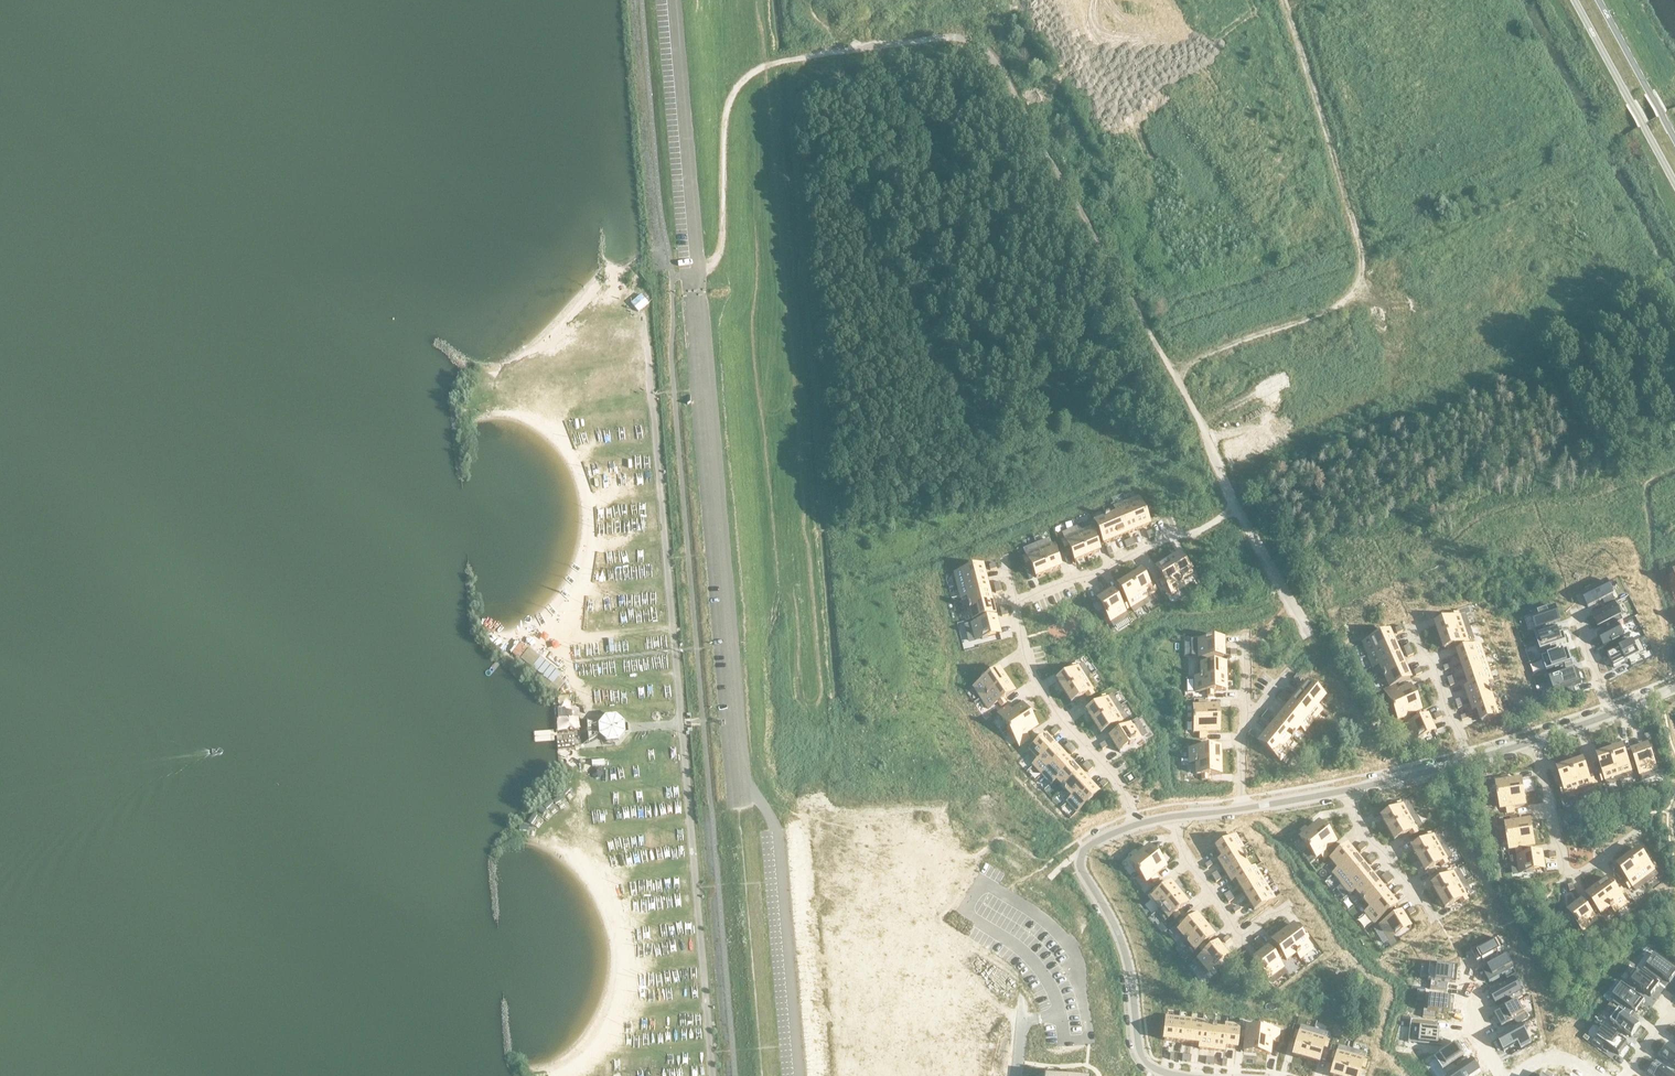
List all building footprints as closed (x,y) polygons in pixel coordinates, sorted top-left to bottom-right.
[(1137,529),(1149,525),(1138,498),(1126,503),(1137,529)] [(1126,503),(1115,508),(1117,513),(1118,513),(1126,534),(1137,529),(1126,503)] [(1117,513),(1109,517),(1108,516),(1106,516),(1115,538),(1126,534),(1118,513),(1117,513)] [(1105,519),(1095,523),(1104,543),(1115,538),(1106,516),(1104,517),(1105,519)] [(1087,557),(1099,552),(1092,536),(1096,535),(1093,528),(1090,530),(1087,524),(1075,529),(1087,557)] [(1068,546),(1075,562),(1087,557),(1075,529),(1063,534),(1065,540),(1062,541),(1064,548),(1068,546)] [(1048,573),(1060,568),(1054,552),(1057,551),(1055,544),(1051,546),(1049,540),(1036,545),(1048,573)] [(1029,562),(1036,578),(1048,573),(1036,545),(1024,550),(1027,556),(1023,557),(1026,564),(1029,562)] [(1182,581),(1191,575),(1188,570),(1192,567),(1189,563),(1185,566),(1178,554),(1167,561),(1180,583),(1182,582),(1182,581)] [(1165,584),(1169,589),(1178,583),(1179,584),(1180,583),(1167,561),(1156,568),(1163,579),(1158,582),(1161,587),(1165,584)] [(986,579),(982,567),(955,574),(958,586),(986,579)] [(1145,605),(1156,598),(1153,593),(1156,591),(1152,585),(1149,587),(1140,573),(1129,579),(1145,605)] [(988,591),(986,579),(958,586),(961,598),(967,597),(967,596),(988,591)] [(1130,607),(1134,612),(1145,605),(1129,579),(1118,586),(1127,601),(1123,603),(1127,609),(1130,607)] [(1607,582),(1582,595),(1588,608),(1603,600),(1605,605),(1615,600),(1613,595),(1614,595),(1607,582)] [(969,606),(968,606),(968,608),(991,602),(988,591),(967,596),(967,597),(969,606)] [(1099,600),(1105,610),(1104,610),(1107,616),(1108,615),(1114,625),(1127,617),(1128,619),(1112,591),(1096,600),(1097,601),(1099,600)] [(970,610),(973,620),(994,614),(991,602),(968,608),(969,610),(970,610)] [(1617,602),(1592,615),(1598,628),(1624,615),(1617,602)] [(1555,608),(1532,616),(1539,635),(1554,629),(1552,625),(1560,622),(1555,608)] [(1453,620),(1437,625),(1441,638),(1469,628),(1465,615),(1459,617),(1458,613),(1451,616),(1453,620)] [(987,637),(999,634),(999,636),(1000,636),(996,619),(964,626),(965,627),(967,627),(970,641),(981,638),(982,639),(988,638),(987,637)] [(1623,623),(1598,636),(1598,637),(1599,637),(1605,648),(1604,648),(1604,649),(1618,642),(1621,647),(1629,643),(1626,638),(1630,636),(1630,635),(1626,637),(1620,626),(1624,624),(1623,623)] [(1469,628),(1441,638),(1445,650),(1461,644),(1463,648),(1469,646),(1468,642),(1474,640),(1469,628)] [(1537,642),(1535,642),(1536,643),(1538,643),(1541,652),(1542,656),(1540,657),(1541,658),(1553,653),(1551,648),(1567,643),(1562,629),(1536,638),(1537,642)] [(1394,644),(1389,632),(1363,644),(1368,656),(1394,644)] [(1205,641),(1205,642),(1193,642),(1194,657),(1192,657),(1192,658),(1224,657),(1223,639),(1222,639),(1222,641),(1211,642),(1211,640),(1205,641)] [(1639,640),(1608,656),(1614,669),(1629,661),(1632,666),(1642,661),(1640,656),(1644,654),(1646,653),(1645,651),(1639,640)] [(1399,655),(1394,644),(1368,656),(1373,667),(1379,665),(1379,664),(1399,655)] [(1484,658),(1480,646),(1458,654),(1463,665),(1484,658)] [(1543,660),(1542,660),(1543,663),(1544,663),(1544,665),(1543,666),(1545,671),(1546,670),(1547,673),(1556,670),(1556,671),(1560,670),(1559,669),(1565,667),(1566,668),(1572,666),(1572,665),(1573,664),(1572,661),(1571,659),(1572,658),(1570,651),(1568,652),(1568,651),(1542,659),(1543,660)] [(1399,655),(1379,664),(1379,665),(1383,674),(1382,674),(1383,677),(1404,667),(1399,655)] [(540,657),(532,667),(553,684),(561,674),(540,657)] [(1488,669),(1484,658),(1463,665),(1466,677),(1488,669)] [(1226,678),(1225,665),(1212,665),(1212,660),(1207,660),(1207,665),(1201,665),(1201,676),(1200,676),(1200,678),(1226,678)] [(1057,681),(1064,692),(1089,676),(1082,665),(1077,668),(1075,665),(1069,669),(1071,672),(1057,681)] [(1404,667),(1383,677),(1383,679),(1385,678),(1389,688),(1410,679),(1404,667)] [(1492,681),(1488,669),(1466,677),(1470,687),(1470,688),(1487,682),(1487,683),(1492,681)] [(1007,681),(999,670),(989,678),(986,673),(981,676),(984,681),(979,684),(985,693),(984,694),(985,696),(1007,681)] [(1577,671),(1549,681),(1555,699),(1567,695),(1565,690),(1581,685),(1577,671)] [(1064,692),(1071,703),(1085,694),(1087,698),(1093,694),(1091,690),(1096,687),(1089,676),(1064,692)] [(1213,691),(1226,691),(1226,678),(1200,678),(1200,681),(1201,681),(1202,691),(1207,691),(1208,697),(1213,696),(1213,691)] [(1003,699),(1014,692),(1007,681),(985,696),(986,697),(988,697),(994,706),(998,702),(1001,707),(1006,704),(1003,699)] [(1487,682),(1470,688),(1470,687),(1466,689),(1470,701),(1493,693),(1492,691),(1490,691),(1487,683),(1487,682)] [(1316,707),(1324,697),(1307,683),(1299,693),(1316,707)] [(1392,695),(1387,697),(1392,707),(1390,708),(1391,710),(1415,699),(1409,687),(1398,693),(1396,688),(1391,691),(1392,695)] [(1299,693),(1291,703),(1313,721),(1321,711),(1316,707),(1299,693)] [(1493,695),(1493,693),(1470,701),(1474,712),(1478,711),(1478,710),(1495,705),(1495,704),(1492,695),(1493,695)] [(597,706),(597,696),(586,696),(586,707),(597,706)] [(1101,703),(1086,712),(1093,723),(1119,707),(1112,696),(1107,699),(1104,696),(1099,700),(1101,703)] [(1415,699),(1391,710),(1392,712),(1393,711),(1398,721),(1403,719),(1405,723),(1411,721),(1409,716),(1420,711),(1415,699)] [(1218,720),(1218,707),(1205,707),(1205,702),(1199,702),(1199,707),(1194,707),(1194,718),(1192,718),(1192,721),(1218,720)] [(1500,702),(1495,704),(1495,705),(1478,710),(1478,711),(1482,722),(1504,715),(1500,702)] [(1291,703),(1283,713),(1300,727),(1299,727),(1304,731),(1313,721),(1291,703)] [(1029,717),(1022,706),(1011,713),(1009,709),(1004,712),(1006,716),(1002,719),(1008,728),(1006,729),(1008,731),(1029,717)] [(1093,723),(1100,734),(1115,725),(1117,729),(1123,725),(1121,721),(1126,718),(1119,707),(1093,723)] [(1283,713),(1275,722),(1293,738),(1295,736),(1293,735),(1299,727),(1300,727),(1283,713)] [(605,717),(598,725),(580,719),(582,745),(599,736),(608,743),(618,742),(625,734),(624,723),(616,716),(605,717)] [(1026,735),(1036,728),(1029,717),(1008,731),(1009,733),(1010,732),(1016,741),(1021,738),(1024,742),(1029,739),(1026,735)] [(1427,717),(1398,730),(1398,731),(1400,730),(1406,743),(1417,739),(1417,740),(1423,737),(1422,736),(1433,731),(1434,733),(1435,733),(1427,717)] [(1129,744),(1129,745),(1134,742),(1134,741),(1144,735),(1136,722),(1137,721),(1137,720),(1110,737),(1119,752),(1120,752),(1119,750),(1129,744)] [(1206,733),(1219,733),(1218,720),(1192,721),(1192,723),(1194,723),(1194,734),(1200,733),(1200,738),(1206,738),(1206,733)] [(1275,722),(1267,732),(1284,746),(1290,738),(1292,739),(1293,738),(1275,722)] [(1258,742),(1280,760),(1289,750),(1284,746),(1267,732),(1258,742)] [(1046,736),(1029,752),(1038,761),(1055,746),(1046,736)] [(1220,762),(1220,749),(1207,749),(1207,744),(1201,744),(1201,749),(1196,749),(1196,760),(1194,760),(1194,762),(1220,762)] [(1632,751),(1643,781),(1644,781),(1643,779),(1657,775),(1653,764),(1655,763),(1653,757),(1651,758),(1647,747),(1649,746),(1649,745),(1632,751)] [(1038,761),(1033,765),(1042,775),(1063,755),(1055,746),(1038,761)] [(1628,764),(1623,748),(1611,752),(1620,781),(1633,776),(1631,770),(1635,769),(1632,762),(1628,764)] [(1620,781),(1611,752),(1598,756),(1604,772),(1600,774),(1602,780),(1606,779),(1608,785),(1620,781)] [(1042,775),(1051,784),(1056,780),(1055,780),(1072,764),(1063,755),(1042,775)] [(1589,777),(1583,761),(1571,766),(1581,794),(1593,790),(1591,784),(1595,783),(1593,776),(1589,777)] [(1208,775),(1221,775),(1220,762),(1194,762),(1194,765),(1196,765),(1196,775),(1202,775),(1202,780),(1208,780),(1208,775)] [(1056,780),(1062,787),(1061,788),(1063,790),(1080,774),(1072,764),(1055,780),(1056,780)] [(1581,794),(1571,766),(1559,770),(1564,786),(1560,787),(1562,794),(1566,793),(1568,799),(1581,794)] [(1064,791),(1065,790),(1072,798),(1073,798),(1089,783),(1080,774),(1063,790),(1064,791)] [(1503,783),(1498,784),(1499,795),(1498,795),(1498,797),(1524,793),(1522,780),(1509,782),(1509,777),(1503,778),(1503,783)] [(1067,802),(1077,812),(1098,792),(1089,783),(1073,798),(1072,798),(1067,802)] [(1524,793),(1498,797),(1499,799),(1500,799),(1502,810),(1508,809),(1508,813),(1514,813),(1513,808),(1526,806),(1524,793)] [(1396,810),(1381,818),(1387,830),(1414,814),(1407,803),(1402,806),(1400,803),(1393,806),(1396,810)] [(1414,814),(1387,830),(1394,841),(1409,832),(1411,836),(1417,832),(1415,829),(1420,826),(1414,814)] [(1507,836),(1507,838),(1533,834),(1531,821),(1518,823),(1517,818),(1512,819),(1512,824),(1507,825),(1508,836),(1507,836)] [(1327,833),(1318,823),(1309,831),(1305,827),(1301,831),(1304,835),(1299,838),(1306,847),(1305,848),(1307,850),(1327,833)] [(1325,851),(1335,843),(1327,833),(1307,850),(1308,851),(1309,850),(1316,859),(1321,855),(1324,859),(1328,855),(1325,851)] [(1426,840),(1411,849),(1418,860),(1444,845),(1438,834),(1432,837),(1430,833),(1424,837),(1426,840)] [(1533,834),(1507,838),(1508,840),(1509,840),(1511,851),(1517,850),(1517,854),(1523,854),(1522,849),(1535,847),(1533,834)] [(1242,848),(1236,837),(1216,849),(1222,859),(1222,860),(1238,850),(1238,851),(1242,848)] [(1444,845),(1418,860),(1424,872),(1439,863),(1441,867),(1447,863),(1445,860),(1451,857),(1444,845)] [(1356,856),(1347,846),(1330,860),(1338,870),(1356,856)] [(1157,857),(1149,847),(1139,855),(1136,851),(1131,855),(1134,859),(1130,863),(1137,871),(1135,872),(1137,874),(1157,857)] [(1244,858),(1243,858),(1238,851),(1238,850),(1222,860),(1222,859),(1218,861),(1225,872),(1245,859),(1244,858)] [(1649,864),(1639,851),(1629,859),(1647,883),(1657,875),(1654,870),(1657,868),(1653,862),(1649,864)] [(1542,854),(1511,859),(1513,859),(1515,874),(1527,872),(1527,873),(1533,872),(1533,871),(1544,869),(1544,871),(1545,871),(1542,854)] [(1342,884),(1364,866),(1356,856),(1338,870),(1333,874),(1342,884)] [(1155,875),(1165,868),(1157,857),(1137,874),(1138,875),(1139,874),(1146,883),(1151,879),(1154,883),(1158,879),(1155,875)] [(1246,861),(1245,859),(1225,872),(1231,883),(1235,880),(1250,870),(1245,862),(1246,861)] [(1647,883),(1629,859),(1618,866),(1628,880),(1625,883),(1629,888),(1633,886),(1636,891),(1647,883)] [(1354,890),(1372,875),(1364,866),(1342,884),(1350,894),(1355,890),(1354,890)] [(1261,878),(1254,867),(1250,870),(1235,880),(1241,890),(1261,878)] [(1446,877),(1431,886),(1438,897),(1464,882),(1457,871),(1452,874),(1450,870),(1444,874),(1446,877)] [(1361,900),(1380,885),(1372,875),(1354,890),(1355,890),(1361,898),(1360,899),(1361,900)] [(1261,878),(1241,890),(1247,900),(1267,888),(1261,878)] [(1598,887),(1613,908),(1615,907),(1614,905),(1623,899),(1619,894),(1624,891),(1620,887),(1616,890),(1608,879),(1598,887)] [(1464,882),(1438,897),(1444,908),(1459,900),(1461,904),(1467,900),(1465,896),(1471,893),(1464,882)] [(1179,893),(1171,883),(1160,892),(1157,887),(1153,891),(1156,895),(1152,899),(1159,907),(1157,908),(1159,910),(1179,893)] [(1370,909),(1388,895),(1380,885),(1361,900),(1363,902),(1364,901),(1370,909)] [(1591,909),(1594,913),(1598,910),(1602,915),(1611,908),(1611,909),(1613,908),(1598,887),(1587,895),(1595,905),(1591,909)] [(1247,900),(1254,911),(1274,899),(1267,888),(1247,900)] [(1180,916),(1177,912),(1187,904),(1179,893),(1159,910),(1160,912),(1161,911),(1168,919),(1173,915),(1176,919),(1180,916)] [(1374,923),(1396,905),(1388,895),(1370,909),(1365,913),(1374,923)] [(1601,927),(1582,901),(1568,912),(1570,911),(1577,920),(1576,921),(1580,926),(1581,925),(1588,935),(1599,926),(1601,927)] [(1399,934),(1399,933),(1408,927),(1409,928),(1410,928),(1401,913),(1373,930),(1374,931),(1376,930),(1383,942),(1393,936),(1394,937),(1399,934)] [(1183,927),(1178,931),(1185,940),(1184,941),(1185,942),(1205,926),(1197,916),(1187,924),(1184,920),(1179,923),(1183,927)] [(1203,944),(1214,936),(1205,926),(1185,942),(1187,944),(1188,943),(1195,951),(1199,948),(1202,952),(1207,948),(1203,944)] [(1304,940),(1308,937),(1305,933),(1301,936),(1293,926),(1282,933),(1298,954),(1300,953),(1299,952),(1307,945),(1304,940)] [(1283,956),(1286,961),(1295,954),(1296,955),(1298,954),(1282,933),(1272,941),(1280,952),(1275,955),(1279,959),(1283,956)] [(1491,942),(1472,952),(1472,953),(1473,953),(1476,958),(1475,958),(1476,959),(1478,962),(1478,963),(1483,960),(1484,961),(1483,962),(1484,962),(1489,959),(1491,963),(1491,964),(1503,958),(1502,957),(1502,958),(1499,954),(1502,952),(1501,952),(1500,951),(1504,949),(1503,949),(1498,940),(1499,940),(1499,939),(1491,943),(1492,942),(1491,942)] [(1217,963),(1226,956),(1228,958),(1228,957),(1217,943),(1192,964),(1193,964),(1194,963),(1204,974),(1213,967),(1213,968),(1218,964),(1217,963)] [(1267,948),(1253,959),(1254,959),(1255,958),(1262,967),(1261,968),(1265,973),(1266,972),(1273,982),(1285,973),(1286,974),(1267,948)] [(1644,970),(1650,974),(1656,979),(1659,975),(1670,983),(1674,976),(1674,969),(1655,954),(1644,970)] [(1507,958),(1483,971),(1490,984),(1505,976),(1508,980),(1517,975),(1512,967),(1513,967),(1508,958),(1507,958)] [(1429,965),(1427,982),(1430,982),(1430,990),(1446,991),(1447,980),(1455,981),(1457,968),(1429,965)] [(1639,970),(1627,985),(1635,991),(1638,987),(1651,997),(1660,985),(1639,970)] [(1511,998),(1513,1003),(1523,997),(1520,992),(1523,991),(1522,991),(1516,979),(1490,993),(1491,993),(1497,1005),(1496,1005),(1497,1005),(1511,998)] [(1616,998),(1613,1003),(1622,1009),(1625,1005),(1636,1013),(1645,1002),(1622,985),(1620,987),(1613,996),(1616,998)] [(1422,1016),(1422,1018),(1435,1019),(1436,1014),(1451,1015),(1452,1014),(1450,1014),(1452,1000),(1453,1000),(1453,999),(1425,996),(1425,997),(1423,1017),(1422,1016)] [(1518,1002),(1495,1015),(1502,1028),(1515,1021),(1517,1025),(1529,1019),(1526,1013),(1525,1014),(1518,1002)] [(1619,1010),(1608,1026),(1616,1032),(1619,1028),(1632,1038),(1641,1026),(1619,1010)] [(1167,1018),(1164,1041),(1176,1042),(1179,1019),(1167,1018)] [(1176,1042),(1188,1044),(1191,1021),(1179,1019),(1176,1042)] [(1410,1019),(1410,1027),(1415,1028),(1414,1037),(1418,1037),(1417,1044),(1441,1046),(1442,1039),(1438,1038),(1439,1030),(1434,1029),(1435,1022),(1410,1019)] [(1188,1044),(1199,1045),(1200,1045),(1202,1027),(1203,1022),(1191,1021),(1188,1044)] [(1224,1048),(1236,1049),(1239,1026),(1226,1025),(1225,1030),(1226,1030),(1224,1048)] [(1522,1025),(1497,1039),(1504,1052),(1519,1044),(1521,1049),(1532,1043),(1522,1025)] [(1199,1049),(1211,1051),(1214,1027),(1212,1027),(1212,1028),(1202,1027),(1200,1045),(1199,1045),(1199,1049)] [(1211,1051),(1224,1052),(1224,1048),(1226,1030),(1225,1030),(1216,1029),(1216,1027),(1214,1027),(1211,1051)] [(1298,1040),(1293,1056),(1305,1060),(1314,1031),(1301,1027),(1299,1033),(1296,1032),(1294,1039),(1298,1040)] [(1605,1027),(1593,1043),(1602,1050),(1603,1049),(1606,1045),(1609,1048),(1619,1055),(1627,1044),(1605,1027)] [(1245,1040),(1243,1052),(1256,1054),(1259,1028),(1257,1028),(1257,1029),(1246,1028),(1246,1034),(1241,1033),(1240,1039),(1245,1040)] [(1256,1054),(1270,1055),(1271,1043),(1276,1043),(1276,1037),(1272,1037),(1272,1031),(1262,1030),(1262,1028),(1259,1028),(1256,1054)] [(1305,1060),(1318,1063),(1323,1047),(1327,1048),(1329,1041),(1325,1040),(1326,1034),(1314,1031),(1305,1060)] [(1443,1054),(1436,1058),(1437,1059),(1447,1074),(1447,1075),(1456,1069),(1453,1064),(1464,1057),(1462,1054),(1464,1053),(1458,1044),(1452,1048),(1451,1047),(1443,1053),(1443,1054)] [(1662,1057),(1669,1062),(1668,1062),(1673,1066),(1674,1066),(1674,1067),(1674,1049),(1670,1045),(1662,1057)] [(1331,1075),(1344,1075),(1352,1051),(1339,1047),(1337,1053),(1333,1052),(1331,1059),(1335,1060),(1331,1075)] [(1361,1067),(1364,1068),(1366,1061),(1362,1060),(1364,1054),(1352,1051),(1344,1075),(1358,1075),(1361,1067)] [(1449,1075),(1475,1075),(1481,1072),(1481,1071),(1480,1072),(1473,1061),(1474,1061),(1473,1060),(1449,1075)] [(1648,1075),(1650,1075),(1674,1075),(1657,1063),(1648,1075)]
